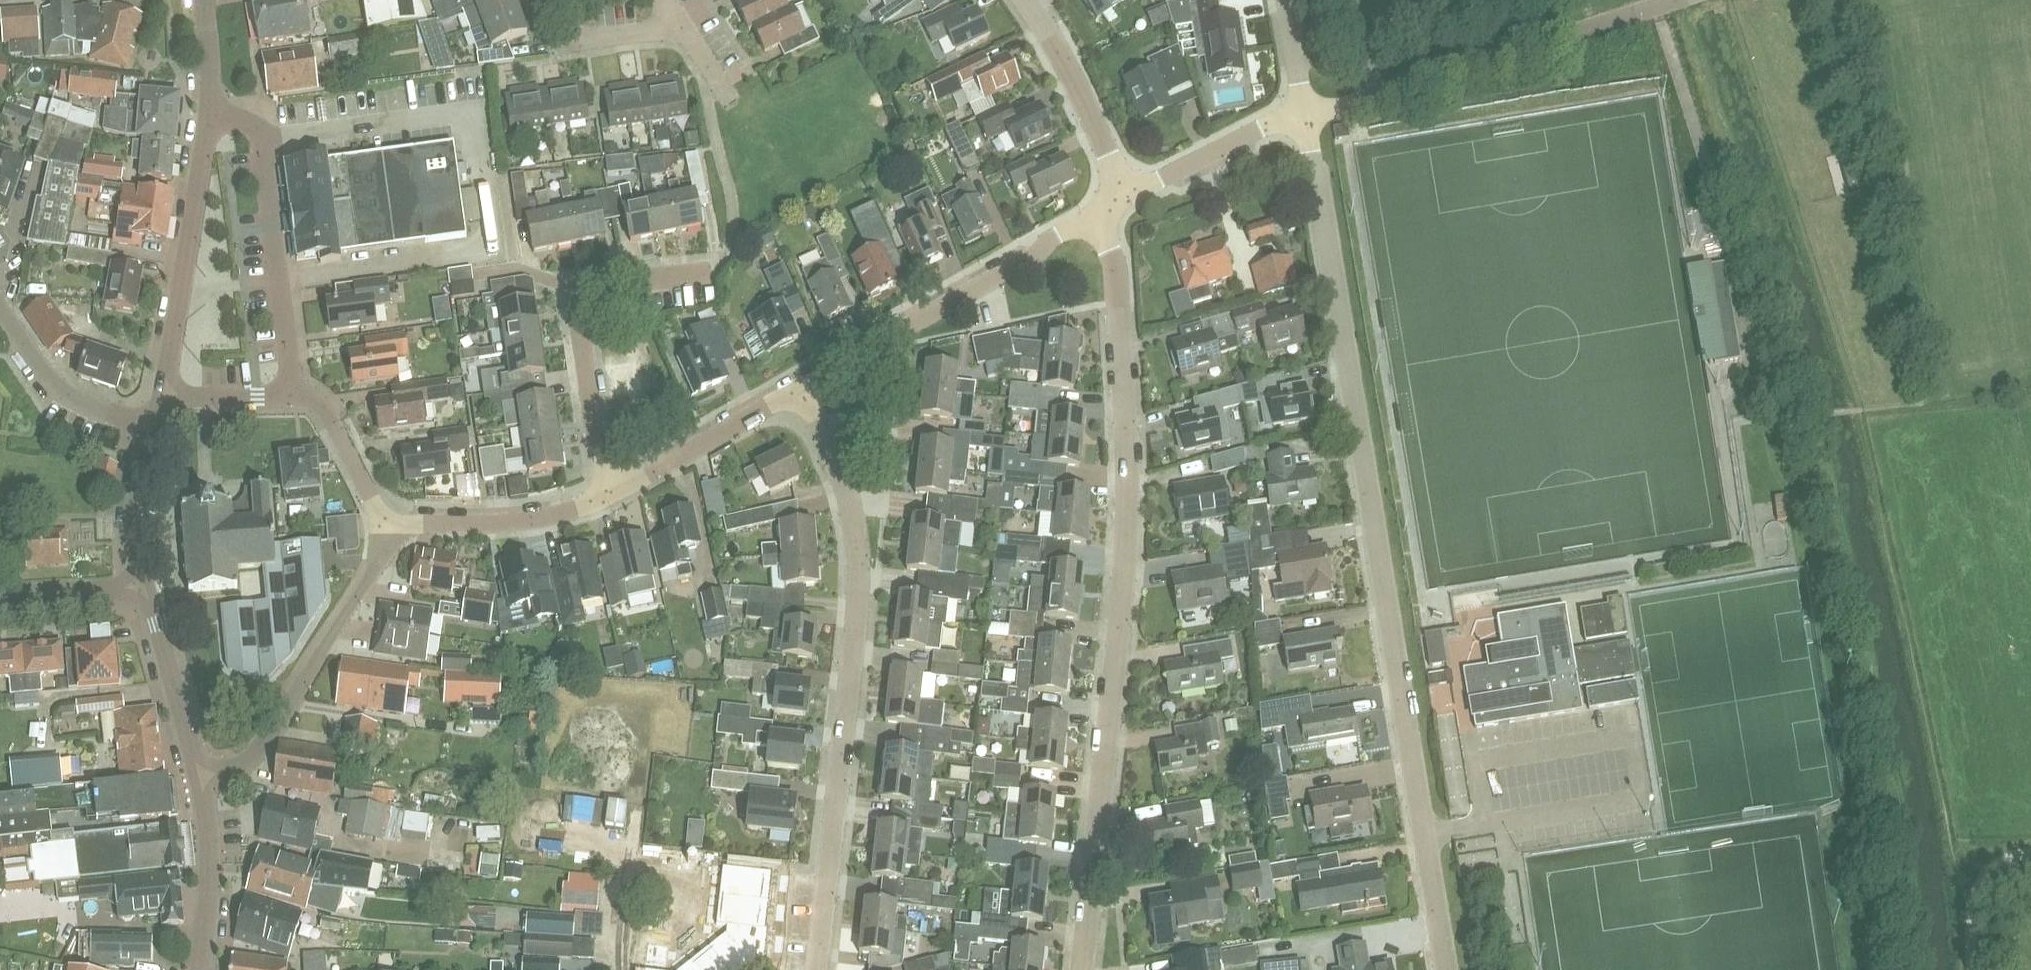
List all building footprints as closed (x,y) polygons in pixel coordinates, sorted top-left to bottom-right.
[(311,37),(305,0),(256,0),(252,1),(260,45),(311,37)] [(368,31),(398,27),(398,29),(400,28),(427,24),(427,22),(419,0),(363,0),(368,31)] [(478,0),(443,0),(432,4),(437,17),(444,14),(446,20),(461,15),(460,10),(476,4),(484,26),(519,13),(514,0),(487,0),(479,3),(478,0)] [(754,28),(787,11),(782,0),(748,0),(738,5),(749,30),(754,28)] [(949,0),(925,0),(924,1),(933,12),(949,0)] [(1097,19),(1125,0),(1084,0),(1097,19)] [(881,26),(902,11),(894,1),(874,16),(881,26)] [(1243,71),(1238,37),(1241,36),(1238,16),(1220,18),(1217,3),(1190,7),(1195,34),(1203,33),(1210,77),(1214,76),(1214,81),(1232,78),(1231,73),(1243,71)] [(138,34),(143,14),(104,4),(101,16),(98,16),(99,12),(93,10),(91,13),(83,13),(81,10),(75,10),(75,14),(73,14),(72,7),(44,10),(46,57),(82,54),(81,42),(82,42),(82,38),(84,38),(84,42),(88,41),(92,42),(93,38),(95,39),(90,59),(129,69),(134,49),(129,48),(133,33),(138,34)] [(1148,13),(1154,28),(1171,21),(1164,6),(1148,13)] [(957,7),(948,11),(923,23),(932,43),(948,36),(956,51),(989,36),(977,11),(962,17),(957,7)] [(802,33),(791,10),(787,11),(754,28),(766,52),(792,40),(797,51),(820,40),(814,28),(802,33)] [(484,26),(469,32),(478,56),(477,56),(478,66),(491,64),(494,64),(492,47),(527,34),(519,13),(484,26)] [(4,43),(40,40),(38,15),(2,17),(4,43)] [(860,35),(866,26),(856,19),(849,28),(860,35)] [(403,51),(400,28),(398,29),(379,32),(327,39),(330,60),(382,51),(390,53),(403,51)] [(851,37),(836,46),(842,55),(856,46),(851,37)] [(1179,48),(1175,39),(1166,43),(1170,52),(1148,61),(1148,63),(1149,63),(1152,70),(1126,81),(1143,121),(1171,110),(1165,95),(1192,84),(1180,47),(1179,48)] [(436,71),(455,69),(446,45),(433,46),(436,71)] [(269,94),(317,88),(312,47),(263,53),(269,94)] [(1007,60),(1006,58),(972,74),(967,63),(927,82),(937,104),(963,92),(969,106),(1018,83),(1013,71),(1015,67),(1012,59),(1007,60)] [(9,61),(0,59),(0,79),(6,80),(9,61)] [(115,100),(118,78),(73,73),(70,94),(115,100)] [(676,82),(675,77),(661,79),(668,120),(687,117),(682,81),(676,82)] [(577,85),(576,79),(562,82),(568,123),(588,120),(586,108),(582,84),(577,85)] [(649,123),(668,120),(661,79),(647,81),(648,87),(643,88),(649,123)] [(550,126),(568,123),(562,82),(548,84),(549,89),(544,90),(550,126)] [(638,88),(637,83),(624,85),(630,126),(649,123),(643,88),(638,88)] [(539,90),(539,85),(525,87),(531,128),(550,126),(544,90),(539,90)] [(630,126),(624,85),(610,87),(611,93),(605,93),(609,114),(611,129),(630,126)] [(501,133),(511,131),(531,128),(525,87),(511,89),(512,95),(506,96),(509,117),(498,119),(501,133)] [(177,119),(179,98),(142,94),(142,99),(129,98),(128,115),(177,119)] [(1013,118),(1007,104),(978,117),(988,139),(1008,130),(1017,150),(1052,134),(1040,106),(1013,118)] [(588,120),(595,119),(594,115),(593,107),(586,108),(588,120)] [(175,141),(177,119),(128,115),(128,113),(128,111),(104,109),(103,130),(126,136),(139,137),(139,138),(175,141)] [(50,119),(48,119),(35,114),(30,132),(27,140),(39,144),(34,159),(38,161),(43,146),(40,145),(50,119)] [(86,149),(90,131),(67,125),(50,119),(40,145),(43,146),(38,161),(50,165),(33,244),(65,248),(66,247),(68,235),(81,170),(79,169),(84,149),(86,149)] [(969,172),(980,166),(959,122),(944,129),(964,170),(969,172)] [(697,134),(684,136),(686,149),(699,147),(697,134)] [(172,182),(175,146),(134,142),(133,153),(143,154),(141,179),(172,182)] [(458,175),(454,143),(327,160),(326,154),(307,157),(308,163),(285,166),(289,198),(458,175)] [(606,156),(618,154),(617,146),(605,147),(606,156)] [(25,161),(0,152),(0,209),(7,212),(25,161)] [(691,185),(704,183),(698,153),(685,155),(691,185)] [(1074,181),(1063,157),(1035,169),(1030,158),(1007,169),(1015,187),(1030,180),(1039,200),(1061,190),(1060,187),(1074,181)] [(607,174),(620,173),(619,158),(605,159),(607,174)] [(650,174),(646,158),(638,159),(641,176),(642,176),(646,191),(648,203),(655,236),(678,231),(672,198),(671,198),(656,201),(651,174),(650,174)] [(1851,192),(1861,189),(1854,160),(1844,162),(1848,176),(1846,177),(1851,192)] [(117,180),(119,166),(86,161),(83,173),(104,179),(104,178),(117,180)] [(104,179),(83,173),(82,175),(80,174),(79,181),(75,197),(101,201),(104,179)] [(524,174),(511,175),(514,201),(527,200),(524,174)] [(461,193),(458,175),(289,198),(293,228),(462,205),(462,202),(468,201),(467,192),(461,193)] [(682,196),(679,181),(668,183),(671,198),(672,198),(678,231),(702,226),(702,223),(705,221),(703,211),(699,211),(695,193),(682,196)] [(953,210),(963,230),(959,232),(965,246),(980,239),(978,235),(992,228),(969,181),(957,186),(965,204),(953,210)] [(564,199),(573,197),(569,182),(560,184),(564,199)] [(634,206),(630,186),(608,190),(614,219),(626,217),(631,241),(655,236),(648,203),(634,206)] [(918,269),(942,257),(933,237),(945,232),(933,206),(937,204),(929,187),(915,194),(922,207),(915,211),(918,217),(898,227),(918,269)] [(166,242),(173,195),(124,188),(119,226),(116,225),(114,243),(134,246),(136,238),(166,242)] [(614,219),(608,190),(596,193),(596,192),(584,194),(586,207),(575,209),(581,242),(606,237),(603,221),(614,219)] [(340,261),(339,254),(466,237),(462,205),(293,228),(297,260),(320,257),(321,263),(340,261)] [(1693,212),(1698,231),(1705,229),(1709,246),(1727,241),(1719,206),(1693,212)] [(558,246),(581,242),(575,209),(551,214),(558,246)] [(558,246),(551,214),(527,219),(527,222),(533,251),(558,246)] [(871,296),(897,283),(885,258),(897,252),(882,219),(869,224),(875,237),(865,241),(869,251),(853,258),(871,296)] [(1275,236),(1271,223),(1270,220),(1245,228),(1251,246),(1275,238),(1275,236)] [(825,321),(851,309),(830,264),(841,259),(829,233),(815,239),(825,260),(802,271),(825,321)] [(1233,275),(1221,239),(1195,247),(1195,244),(1173,251),(1191,305),(1193,305),(1212,299),(1207,283),(1233,275)] [(8,254),(0,242),(0,260),(8,254)] [(84,251),(69,249),(66,262),(66,263),(113,271),(113,270),(113,268),(116,256),(112,255),(84,251)] [(1260,298),(1299,286),(1291,256),(1250,267),(1260,298)] [(1709,364),(1740,359),(1724,263),(1723,263),(1706,266),(1693,268),(1709,364)] [(787,316),(802,309),(791,285),(782,265),(763,274),(772,294),(760,299),(765,312),(751,319),(757,331),(744,337),(754,359),(767,353),(797,339),(787,316)] [(450,284),(451,284),(473,281),(471,267),(448,270),(450,284)] [(113,270),(113,271),(106,306),(135,312),(143,273),(124,270),(113,268),(113,270)] [(492,294),(516,291),(514,278),(491,282),(492,294)] [(332,331),(374,325),(372,306),(390,304),(386,280),(360,284),(361,296),(328,301),(332,331)] [(453,298),(475,295),(473,281),(451,284),(453,298)] [(516,291),(492,294),(483,295),(484,308),(500,306),(502,319),(494,320),(496,331),(503,330),(537,325),(533,300),(518,303),(516,291)] [(51,351),(70,339),(72,337),(74,336),(48,298),(25,314),(51,351)] [(449,300),(437,302),(439,320),(451,319),(449,300)] [(1258,301),(1229,309),(1231,314),(1237,312),(1260,306),(1258,301)] [(1193,305),(1191,305),(1172,311),(1175,321),(1196,315),(1193,305)] [(1264,318),(1260,305),(1237,312),(1231,314),(1237,335),(1260,328),(1266,350),(1305,339),(1296,309),(1264,318)] [(695,394),(728,378),(714,349),(728,343),(718,320),(713,309),(697,316),(702,327),(687,334),(695,351),(685,355),(691,369),(685,372),(695,394)] [(1199,318),(1201,323),(1231,314),(1229,309),(1199,318)] [(1173,345),(1175,352),(1170,354),(1175,369),(1179,368),(1181,375),(1220,364),(1213,341),(1237,335),(1231,314),(1201,323),(1205,336),(1173,345)] [(479,358),(494,355),(507,354),(540,349),(537,325),(503,330),(505,343),(492,344),(492,348),(478,350),(479,358)] [(428,340),(438,338),(436,328),(426,330),(428,340)] [(1010,331),(1009,331),(985,336),(991,362),(1004,359),(1015,357),(1012,341),(1010,331)] [(1022,342),(1021,357),(1034,360),(1076,364),(1077,352),(1082,348),(1083,339),(1079,334),(1065,333),(1064,337),(1047,335),(1046,344),(1022,342)] [(354,383),(396,377),(394,357),(407,355),(404,334),(374,338),(376,350),(351,354),(354,383)] [(991,362),(985,336),(974,338),(973,339),(978,364),(985,363),(988,378),(1002,375),(1004,359),(991,362)] [(117,390),(127,361),(95,350),(97,346),(72,337),(70,339),(66,351),(85,358),(79,377),(117,390)] [(485,395),(500,393),(500,392),(530,387),(528,375),(544,373),(540,349),(507,354),(509,369),(482,372),(485,395)] [(1034,360),(1021,357),(1020,371),(1043,374),(1042,386),(1042,387),(1060,389),(1073,390),(1076,364),(1034,360)] [(974,395),(976,384),(956,382),(957,368),(926,364),(923,390),(974,395)] [(1233,375),(1237,387),(1250,383),(1247,371),(1233,375)] [(1272,389),(1271,379),(1283,375),(1282,374),(1250,383),(1237,387),(1240,404),(1261,401),(1263,414),(1271,413),(1273,424),(1284,422),(1284,424),(1299,422),(1298,420),(1309,418),(1309,416),(1313,415),(1310,399),(1307,400),(1304,384),(1272,389)] [(391,388),(393,399),(376,402),(380,431),(423,425),(420,403),(447,400),(444,381),(399,387),(391,388)] [(1010,396),(1041,399),(1042,387),(1042,386),(1011,383),(1010,396)] [(462,385),(450,387),(451,401),(457,405),(465,404),(462,385)] [(531,399),(530,387),(500,392),(500,393),(502,403),(506,428),(522,426),(522,425),(555,420),(552,396),(531,399)] [(1240,404),(1237,387),(1192,399),(1193,401),(1205,397),(1207,409),(1176,417),(1180,433),(1176,434),(1180,449),(1184,448),(1184,451),(1195,448),(1196,450),(1210,447),(1209,445),(1220,442),(1218,431),(1225,430),(1220,408),(1240,404)] [(986,436),(987,423),(971,421),(974,395),(923,390),(920,416),(960,420),(959,433),(986,436)] [(1039,411),(1041,399),(1010,396),(1008,408),(1038,411),(1039,411)] [(1052,412),(1050,438),(1082,441),(1084,416),(1057,413),(1052,412)] [(557,430),(555,420),(522,425),(522,426),(525,448),(558,444),(558,443),(562,442),(560,430),(557,430)] [(406,481),(449,475),(446,452),(468,449),(465,429),(433,433),(435,445),(402,449),(406,481)] [(1004,455),(1005,438),(986,436),(959,433),(958,445),(996,449),(995,454),(998,455),(996,476),(1002,477),(1004,455)] [(1049,450),(1048,463),(1043,463),(1043,462),(1005,459),(1003,472),(1015,473),(1047,476),(1066,478),(1068,466),(1079,467),(1082,441),(1050,438),(1035,437),(1035,436),(1034,436),(1026,435),(1025,447),(1032,448),(1049,450)] [(949,471),(952,446),(921,442),(918,467),(949,471)] [(1269,456),(1267,442),(1243,449),(1244,465),(1246,475),(1256,474),(1255,461),(1268,459),(1271,475),(1265,476),(1271,507),(1316,499),(1312,469),(1295,472),(1291,452),(1269,456)] [(525,450),(504,453),(506,464),(527,461),(528,473),(562,468),(558,444),(525,448),(525,450)] [(495,478),(507,476),(503,446),(491,448),(495,478)] [(483,479),(495,478),(491,448),(479,450),(483,479)] [(1244,465),(1243,449),(1212,457),(1215,473),(1244,465)] [(799,479),(785,451),(756,465),(757,466),(744,472),(749,482),(762,476),(770,493),(799,479)] [(328,452),(295,455),(295,452),(285,453),(285,456),(281,457),(286,502),(320,499),(317,467),(329,465),(328,452)] [(114,486),(119,462),(100,458),(95,482),(114,486)] [(927,494),(946,496),(948,483),(963,485),(965,473),(949,471),(918,467),(915,493),(927,494)] [(1045,488),(1047,476),(1015,473),(1014,489),(1024,490),(1024,486),(1045,488)] [(1181,523),(1228,514),(1222,479),(1175,488),(1181,523)] [(1245,482),(1235,484),(1237,494),(1247,492),(1245,482)] [(988,484),(986,501),(999,502),(1001,486),(988,484)] [(271,519),(268,486),(251,487),(251,489),(244,489),(244,495),(242,498),(236,505),(232,506),(231,502),(183,506),(184,526),(181,527),(181,530),(184,529),(186,547),(182,548),(182,550),(186,550),(187,568),(184,568),(184,571),(187,571),(189,592),(236,589),(235,569),(261,567),(265,602),(220,607),(220,608),(226,608),(227,617),(222,617),(226,665),(226,667),(227,668),(228,669),(230,671),(238,670),(254,683),(258,685),(265,685),(269,680),(293,655),(309,622),(312,624),(326,602),(326,599),(326,593),(321,542),(273,546),(271,519)] [(1035,512),(1055,514),(1087,518),(1090,492),(1065,489),(1058,489),(1057,500),(1046,499),(1041,502),(1036,502),(1035,512)] [(727,517),(721,492),(704,496),(709,521),(723,518),(727,533),(746,528),(746,527),(781,520),(778,506),(743,513),(727,517)] [(785,496),(786,505),(804,502),(803,493),(785,496)] [(978,500),(946,496),(944,509),(977,513),(978,500)] [(1266,504),(1266,500),(1248,502),(1248,506),(1249,539),(1272,536),(1267,504),(1266,504)] [(687,508),(685,505),(675,507),(675,511),(663,514),(668,535),(652,539),(659,571),(675,568),(678,579),(692,575),(689,565),(690,564),(686,548),(700,545),(691,507),(687,508)] [(977,513),(944,509),(943,521),(962,524),(975,525),(976,515),(977,513)] [(1013,510),(1000,509),(999,522),(1006,522),(1012,518),(1013,510)] [(1085,543),(1087,518),(1055,514),(1052,540),(1085,543)] [(984,516),(976,515),(975,525),(983,526),(984,516)] [(328,543),(335,542),(336,554),(356,553),(358,551),(359,550),(359,548),(357,517),(326,520),(328,543)] [(912,519),(909,544),(941,548),(941,547),(959,549),(962,524),(943,521),(925,519),(925,520),(912,519)] [(815,553),(813,523),(781,525),(781,529),(776,529),(777,540),(782,540),(782,547),(776,547),(776,544),(762,545),(762,557),(815,553)] [(1793,526),(1776,525),(1775,546),(1792,547),(1793,526)] [(27,566),(68,564),(66,529),(25,531),(27,566)] [(1301,532),(1303,548),(1317,546),(1315,531),(1301,532)] [(1295,532),(1289,533),(1275,535),(1272,536),(1249,539),(1250,543),(1249,543),(1251,571),(1252,587),(1260,587),(1259,570),(1275,567),(1274,558),(1275,558),(1275,556),(1277,555),(1283,586),(1273,588),(1274,595),(1275,602),(1331,592),(1329,579),(1330,579),(1328,571),(1329,571),(1325,547),(1298,551),(1295,532)] [(626,603),(626,599),(655,592),(652,576),(642,533),(611,540),(617,565),(603,568),(611,606),(626,603)] [(1044,552),(1045,539),(1007,535),(1005,547),(1005,548),(1044,552)] [(561,552),(566,570),(552,572),(554,580),(564,625),(583,621),(580,606),(604,600),(600,586),(604,586),(603,584),(596,586),(588,547),(595,545),(595,544),(561,552)] [(941,548),(909,544),(906,569),(919,571),(938,573),(939,558),(952,560),(953,549),(941,547),(941,548)] [(1042,564),(1044,552),(1005,548),(1005,547),(996,546),(994,564),(1016,566),(1016,562),(1042,564)] [(462,588),(464,573),(454,571),(456,556),(417,550),(411,585),(451,591),(452,587),(462,588)] [(817,583),(815,553),(762,557),(763,569),(777,568),(777,565),(784,564),(784,572),(779,572),(780,583),(785,583),(785,586),(817,583)] [(508,560),(507,564),(501,565),(505,583),(501,584),(507,608),(523,604),(525,614),(534,612),(535,619),(557,614),(548,575),(535,578),(532,564),(531,559),(521,561),(518,558),(515,557),(511,558),(508,560)] [(1031,576),(1030,588),(1080,593),(1082,568),(1051,565),(1049,578),(1031,576)] [(1178,611),(1226,603),(1219,567),(1172,576),(1178,611)] [(941,586),(968,589),(969,577),(943,574),(941,586)] [(966,602),(968,589),(941,586),(917,584),(915,596),(900,594),(897,620),(928,624),(930,611),(945,612),(947,600),(966,602)] [(750,588),(730,586),(728,601),(748,603),(784,607),(785,592),(750,588)] [(1253,597),(1262,597),(1261,587),(1260,587),(1252,587),(1253,597)] [(1030,588),(1028,614),(1044,616),(1046,616),(1077,619),(1080,593),(1030,588)] [(491,610),(494,595),(466,590),(464,606),(491,610)] [(723,590),(701,595),(708,623),(702,624),(706,643),(729,638),(728,633),(731,632),(728,618),(729,618),(725,600),(723,590)] [(1585,640),(1628,634),(1622,596),(1606,598),(1607,604),(1580,609),(1585,640)] [(812,659),(816,625),(790,622),(791,610),(784,609),(784,607),(748,603),(747,618),(762,620),(761,630),(784,632),(782,656),(812,659)] [(429,636),(432,612),(381,605),(377,628),(429,636)] [(489,624),(491,610),(464,606),(461,620),(489,624)] [(1496,662),(1463,668),(1469,703),(1479,701),(1480,706),(1473,711),(1475,726),(1582,710),(1578,685),(1635,676),(1629,641),(1572,650),(1565,606),(1497,616),(1501,648),(1497,649),(1495,658),(1496,662)] [(498,611),(491,610),(489,624),(500,626),(498,611)] [(1043,628),(1044,616),(1028,614),(1011,612),(1009,625),(1043,628)] [(1254,624),(1268,622),(1268,619),(1262,614),(1259,612),(1254,612),(1254,624)] [(925,649),(928,624),(897,620),(894,646),(925,649)] [(1283,639),(1279,620),(1268,622),(1254,624),(1256,649),(1266,648),(1267,655),(1278,654),(1277,646),(1284,645),(1288,671),(1338,662),(1336,649),(1342,648),(1338,630),(1283,639)] [(1017,664),(1018,664),(1036,666),(1068,669),(1071,643),(1041,640),(1043,628),(1009,625),(1008,637),(1025,638),(1024,652),(1018,651),(1017,664)] [(425,660),(429,636),(377,628),(374,652),(425,660)] [(1441,632),(1424,634),(1429,667),(1446,664),(1441,632)] [(69,688),(118,685),(115,646),(108,646),(107,638),(93,639),(94,647),(76,649),(76,655),(67,656),(67,666),(69,688)] [(1169,693),(1222,684),(1218,661),(1234,658),(1231,640),(1182,649),(1184,661),(1164,664),(1169,693)] [(38,693),(43,692),(41,676),(45,672),(63,671),(61,643),(22,646),(26,694),(38,693)] [(22,646),(0,647),(0,675),(5,675),(9,679),(11,695),(14,694),(26,694),(22,646)] [(619,648),(622,657),(625,657),(630,655),(628,646),(619,648)] [(959,666),(959,665),(961,653),(934,650),(933,663),(959,666)] [(625,657),(622,657),(627,679),(645,674),(640,653),(630,655),(625,657)] [(470,671),(470,657),(442,655),(442,670),(470,671)] [(419,690),(422,671),(406,669),(406,668),(372,663),(342,659),(339,682),(403,690),(403,687),(419,690)] [(751,680),(752,664),(741,663),(725,661),(723,676),(751,680)] [(981,698),(1002,700),(1028,703),(1030,690),(1008,688),(1009,686),(998,685),(1000,664),(985,662),(982,681),(981,698)] [(959,666),(933,663),(931,675),(982,681),(983,668),(959,665),(959,666)] [(1015,689),(1030,690),(1034,691),(1065,695),(1068,669),(1036,666),(1018,664),(1015,689)] [(1430,687),(1447,684),(1446,683),(1453,682),(1451,670),(1444,671),(1445,672),(1428,675),(1430,687)] [(920,700),(923,675),(891,671),(888,697),(920,700)] [(487,706),(488,675),(472,674),(471,706),(487,706)] [(527,679),(506,678),(505,686),(527,687),(527,679)] [(754,680),(752,694),(775,696),(773,712),(805,715),(809,684),(778,680),(754,678),(754,680)] [(67,680),(56,680),(57,691),(68,690),(67,680)] [(1588,709),(1639,701),(1636,681),(1586,689),(1588,709)] [(400,713),(403,690),(339,682),(336,705),(400,713)] [(39,707),(38,693),(26,694),(14,694),(15,708),(39,707)] [(125,712),(123,696),(99,698),(76,701),(76,704),(78,716),(101,713),(101,715),(104,742),(117,741),(118,751),(160,746),(155,709),(125,712)] [(950,743),(962,744),(972,745),(973,732),(952,730),(942,729),(944,703),(920,700),(888,697),(885,723),(901,725),(926,727),(925,740),(950,743)] [(1293,715),(1290,699),(1259,704),(1262,746),(1271,746),(1271,730),(1285,727),(1289,748),(1357,737),(1352,709),(1301,717),(1301,714),(1293,715)] [(1027,715),(1028,703),(1002,700),(1001,712),(1027,715)] [(63,722),(62,718),(78,716),(76,704),(61,706),(60,706),(59,707),(58,707),(57,708),(56,709),(55,710),(55,711),(54,712),(54,713),(53,714),(53,715),(53,716),(53,717),(53,718),(53,719),(54,723),(63,722)] [(722,705),(720,717),(732,718),(732,713),(733,706),(722,705)] [(531,709),(529,720),(539,721),(541,711),(531,709)] [(755,732),(750,732),(751,720),(748,720),(732,718),(720,717),(718,716),(716,734),(743,737),(742,745),(754,746),(754,745),(769,747),(767,766),(799,770),(803,738),(755,732)] [(1064,745),(1067,719),(1036,716),(1034,730),(1018,728),(1016,740),(1064,745)] [(372,750),(376,723),(346,718),(342,745),(372,750)] [(1205,746),(1221,743),(1217,720),(1200,722),(1205,746)] [(1224,721),(1226,733),(1238,731),(1236,720),(1224,721)] [(1160,773),(1197,767),(1193,739),(1200,737),(1198,724),(1175,729),(1177,740),(1155,744),(1160,773)] [(960,756),(962,744),(950,743),(925,740),(923,753),(898,750),(887,749),(884,774),(915,778),(928,779),(929,767),(931,753),(949,755),(960,756)] [(1062,771),(1064,745),(1016,740),(1015,752),(1031,753),(1030,767),(1062,771)] [(337,749),(282,741),(276,787),(331,794),(337,749)] [(121,779),(163,774),(160,746),(118,751),(121,779)] [(1275,748),(1262,750),(1263,759),(1277,757),(1275,748)] [(1021,779),(1022,766),(996,763),(994,776),(1021,779)] [(747,794),(749,776),(747,775),(726,773),(713,772),(711,790),(747,794)] [(912,804),(915,778),(884,774),(881,800),(912,804)] [(1020,791),(1021,779),(994,776),(993,788),(1020,791)] [(1286,777),(1277,779),(1263,781),(1267,805),(1269,804),(1270,817),(1281,815),(1279,803),(1290,801),(1286,777)] [(167,778),(64,788),(13,794),(0,795),(0,840),(52,835),(49,813),(87,809),(89,820),(112,816),(113,822),(120,821),(120,823),(171,817),(167,778)] [(377,805),(377,793),(371,792),(372,789),(346,785),(344,799),(377,805)] [(1353,838),(1351,823),(1370,820),(1365,788),(1337,793),(1336,789),(1310,793),(1314,813),(1306,814),(1309,830),(1329,827),(1331,841),(1353,838)] [(1053,820),(1056,795),(1024,791),(1022,805),(1006,803),(1005,815),(1053,820)] [(791,833),(795,797),(751,792),(747,828),(791,833)] [(430,809),(446,815),(451,803),(435,797),(430,809)] [(330,855),(333,842),(314,837),(320,810),(269,798),(260,839),(321,853),(330,855)] [(348,816),(350,802),(340,800),(338,814),(348,816)] [(387,808),(350,802),(348,816),(344,835),(381,841),(387,808)] [(1153,860),(1166,859),(1165,851),(1197,846),(1195,829),(1203,828),(1199,802),(1166,808),(1168,820),(1148,823),(1153,860)] [(1223,802),(1210,803),(1211,826),(1224,825),(1223,802)] [(942,820),(943,807),(917,804),(915,817),(942,820)] [(406,811),(401,839),(426,843),(430,814),(406,811)] [(988,839),(986,851),(1018,854),(1019,842),(1037,844),(1050,846),(1053,820),(1005,815),(1002,840),(988,839)] [(940,832),(942,820),(915,817),(914,829),(940,832)] [(705,824),(690,822),(688,847),(702,849),(705,824)] [(906,855),(906,854),(909,830),(878,826),(875,851),(906,855)] [(178,827),(75,838),(70,838),(58,836),(52,835),(0,840),(0,860),(31,856),(31,863),(27,864),(28,878),(33,878),(33,880),(5,883),(6,894),(40,890),(39,885),(80,881),(80,879),(182,868),(178,827)] [(510,841),(510,829),(486,828),(485,841),(510,841)] [(317,864),(260,847),(254,869),(313,887),(313,886),(366,893),(373,864),(330,855),(321,853),(317,864)] [(906,855),(875,851),(872,876),(903,880),(905,866),(919,868),(920,855),(906,854),(906,855)] [(1018,854),(986,851),(985,864),(1017,867),(1017,866),(1018,854)] [(483,857),(480,878),(499,880),(502,860),(483,857)] [(1321,873),(1318,857),(1270,865),(1272,882),(1300,877),(1301,884),(1298,884),(1302,910),(1383,897),(1378,864),(1321,873)] [(947,874),(960,875),(962,861),(948,860),(947,874)] [(1233,893),(1262,888),(1262,887),(1272,885),(1269,861),(1259,863),(1229,868),(1233,893)] [(767,956),(768,944),(770,929),(766,928),(773,871),(722,866),(715,927),(726,928),(725,934),(679,969),(749,969),(767,956)] [(1014,892),(1045,895),(1048,870),(1035,868),(1017,866),(1017,867),(1014,892)] [(306,909),(313,887),(254,869),(247,892),(306,909)] [(397,870),(396,876),(407,878),(409,872),(397,870)] [(184,923),(179,872),(79,882),(81,900),(108,898),(117,905),(118,905),(119,919),(123,918),(124,922),(134,921),(133,917),(162,914),(163,925),(184,923)] [(598,897),(600,877),(570,875),(569,885),(563,885),(563,892),(598,897)] [(1216,877),(1178,883),(1170,885),(1172,897),(1151,900),(1158,944),(1178,941),(1176,926),(1188,924),(1207,921),(1204,902),(1220,899),(1216,877)] [(933,896),(934,883),(908,880),(906,893),(933,896)] [(79,882),(56,884),(58,902),(81,900),(79,882)] [(1014,893),(1002,891),(999,916),(980,914),(978,927),(1006,930),(1027,932),(1028,920),(1043,921),(1045,895),(1014,892),(1014,893)] [(597,916),(598,897),(563,892),(562,902),(567,903),(567,913),(597,916)] [(933,896),(906,893),(905,905),(957,911),(958,899),(933,896)] [(271,920),(276,905),(247,895),(235,941),(260,950),(264,937),(260,936),(263,926),(264,923),(268,924),(270,919),(271,920)] [(906,932),(908,918),(896,917),(897,905),(865,902),(862,927),(894,931),(906,932)] [(336,903),(335,918),(364,921),(365,906),(336,903)] [(370,903),(367,920),(377,922),(380,905),(370,903)] [(295,936),(303,913),(276,905),(271,920),(270,919),(268,924),(264,923),(263,926),(295,936)] [(494,931),(495,910),(459,908),(458,928),(494,931)] [(527,915),(525,935),(573,939),(575,919),(527,915)] [(339,933),(342,921),(322,917),(320,929),(339,933)] [(1004,942),(1006,930),(978,927),(956,924),(953,943),(978,946),(979,939),(1004,942)] [(288,959),(295,936),(263,926),(260,936),(264,937),(260,950),(288,959)] [(891,954),(894,931),(862,927),(859,953),(870,954),(868,969),(885,969),(903,965),(918,961),(915,953),(902,955),(891,954)] [(435,942),(458,944),(458,943),(459,931),(436,929),(435,942)] [(151,963),(152,938),(123,937),(123,933),(92,933),(92,966),(135,967),(135,963),(151,963)] [(573,939),(525,935),(523,956),(571,960),(571,959),(573,939)] [(647,943),(645,965),(666,967),(669,945),(647,943)] [(1023,969),(1042,969),(1044,946),(1026,944),(1013,943),(1012,951),(1002,950),(1000,953),(999,955),(999,956),(994,955),(993,967),(998,967),(1010,969),(1023,969)] [(1368,965),(1365,944),(1338,949),(1341,969),(1337,969),(1392,969),(1391,961),(1368,965)] [(1255,948),(1221,953),(1224,969),(1258,965),(1255,948)] [(1221,953),(1220,949),(1193,954),(1196,969),(1224,969),(1221,953)] [(327,952),(303,953),(304,969),(328,969),(327,952)] [(952,953),(918,961),(903,965),(904,969),(939,969),(949,967),(952,953)] [(232,957),(231,969),(287,969),(288,964),(232,957)] [(581,969),(602,969),(601,959),(580,961),(581,969)] [(523,969),(559,969),(559,961),(523,960),(523,969)] [(1299,961),(1283,962),(1283,969),(1300,969),(1299,961)]
